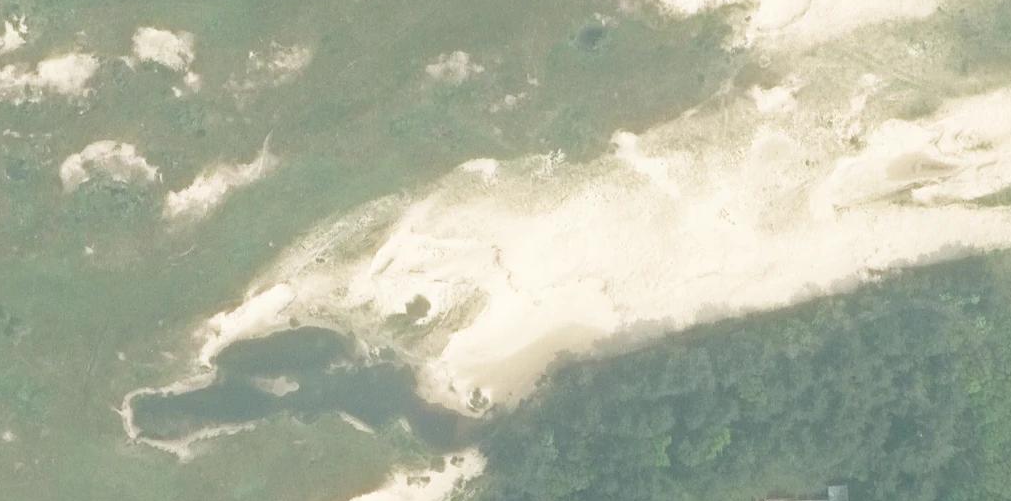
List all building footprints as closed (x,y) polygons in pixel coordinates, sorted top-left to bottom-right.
[(846,483),(826,484),(827,496),(763,499),(763,500),(847,500),(846,483)]
